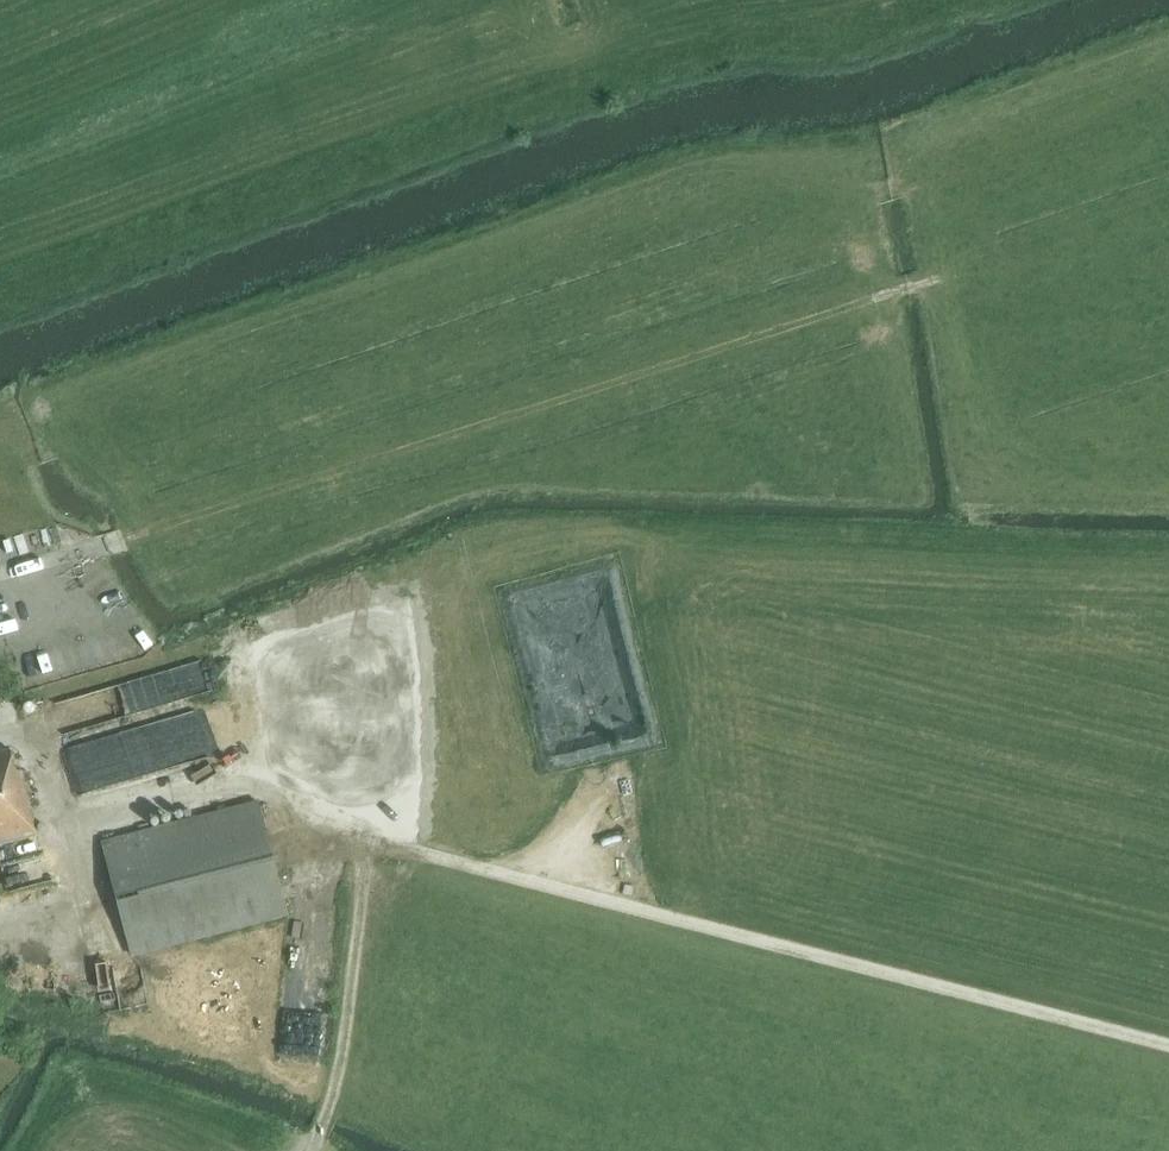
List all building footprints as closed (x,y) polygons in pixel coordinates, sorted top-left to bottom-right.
[(117,687),(125,716),(211,692),(203,663),(117,687)] [(11,748),(0,751),(0,841),(38,831),(22,770),(17,771),(11,748)] [(136,954),(290,911),(258,797),(105,840),(136,954)]
